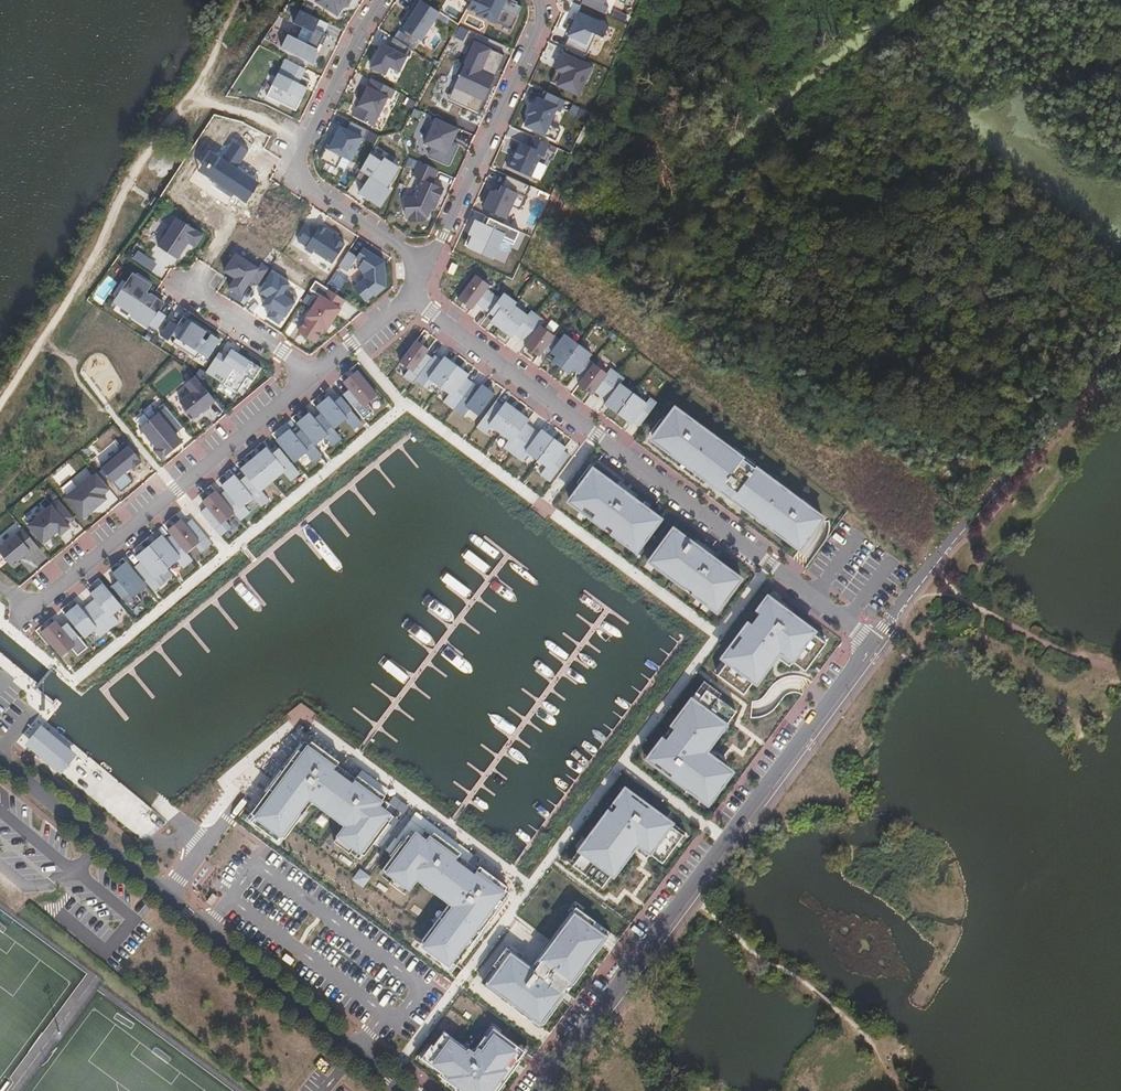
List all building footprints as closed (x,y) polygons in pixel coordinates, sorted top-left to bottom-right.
[(314,0),(336,15),(346,1),(351,5),(354,0),(315,0),(314,0)] [(421,0),(416,0),(411,8),(413,10),(401,28),(421,41),(440,12),(421,0)] [(465,13),(476,17),(475,19),(493,28),(494,25),(510,33),(520,11),(515,8),(516,6),(504,1),(504,0),(472,0),(465,13)] [(579,2),(603,13),(609,0),(580,0),(579,2)] [(281,47),(313,63),(319,53),(316,51),(325,33),(324,33),(328,23),(300,9),(294,23),(303,27),(313,32),(307,44),(297,39),(288,34),(281,47)] [(610,26),(580,13),(570,36),(571,37),(567,45),(589,54),(598,35),(605,38),(610,26)] [(313,32),(303,27),(297,39),(307,44),(313,32)] [(410,48),(394,37),(389,47),(382,44),(371,67),(385,74),(389,66),(399,71),(410,48)] [(449,100),(478,114),(505,56),(475,42),(449,100)] [(563,55),(551,81),(576,93),(582,80),(585,81),(591,68),(563,55)] [(279,95),(299,104),(308,85),(304,83),(307,75),(287,66),(284,73),(289,75),(279,95)] [(361,90),(347,119),(351,121),(367,129),(381,100),(386,102),(390,95),(370,85),(366,92),(361,90)] [(560,98),(547,92),(543,100),(535,96),(523,122),(551,135),(556,125),(546,120),(553,105),(556,107),(560,98)] [(436,151),(455,160),(461,146),(457,144),(463,130),(441,120),(431,139),(439,143),(436,151)] [(340,127),(329,149),(343,156),(351,160),(362,138),(364,139),(369,130),(367,129),(351,121),(346,130),(340,127)] [(547,143),(522,131),(519,139),(514,137),(503,161),(526,171),(536,148),(543,152),(547,143)] [(212,150),(198,171),(214,181),(234,194),(246,203),(260,182),(238,168),(249,150),(234,140),(222,157),(212,150)] [(385,146),(360,190),(382,202),(395,178),(393,176),(404,157),(385,146)] [(337,168),(343,156),(329,149),(325,147),(319,159),(337,168)] [(414,197),(405,201),(413,220),(429,214),(431,209),(433,210),(443,189),(432,183),(438,170),(419,162),(413,175),(422,179),(414,197)] [(495,179),(483,205),(505,215),(517,189),(525,193),(528,185),(503,173),(500,181),(495,179)] [(234,194),(214,181),(213,183),(232,197),(234,194)] [(160,236),(155,244),(174,257),(185,240),(192,245),(200,233),(174,215),(166,227),(160,236)] [(521,232),(487,216),(481,230),(474,227),(465,248),(493,261),(502,242),(514,248),(521,232)] [(160,236),(166,227),(163,225),(157,234),(160,236)] [(349,240),(328,226),(325,231),(318,226),(303,249),(310,254),(312,251),(332,265),(349,240)] [(356,254),(349,250),(339,265),(359,278),(351,289),(365,298),(373,287),(375,288),(383,277),(378,262),(359,250),(356,254)] [(236,253),(224,271),(236,278),(229,288),(241,296),(251,280),(259,285),(265,276),(269,269),(261,264),(258,268),(236,253)] [(476,303),(483,308),(504,279),(495,272),(490,279),(480,271),(461,298),(473,307),(476,303)] [(120,292),(123,294),(126,289),(142,300),(149,290),(152,286),(132,273),(120,292)] [(294,295),(265,276),(259,285),(249,300),(258,305),(255,311),(260,315),(258,318),(273,328),(294,295)] [(486,317),(499,327),(519,300),(510,293),(515,287),(504,279),(483,308),(490,313),(486,317)] [(347,301),(316,280),(311,288),(318,292),(305,311),(310,314),(302,326),(323,338),(330,326),(335,329),(347,311),(342,308),(347,301)] [(123,294),(115,306),(148,328),(148,327),(156,332),(166,316),(159,311),(166,301),(149,290),(142,300),(126,289),(123,294)] [(515,332),(522,337),(543,308),(533,300),(528,307),(519,300),(499,327),(512,336),(515,332)] [(526,347),(539,356),(542,352),(558,329),(548,322),(553,315),(543,308),(522,337),(529,342),(526,347)] [(160,335),(196,359),(200,353),(207,357),(218,340),(209,334),(203,343),(199,341),(205,331),(183,317),(177,326),(169,321),(160,335)] [(545,361),(558,371),(578,344),(568,336),(573,330),(563,323),(542,352),(549,357),(545,361)] [(406,393),(409,389),(432,359),(423,352),(426,348),(416,341),(392,373),(402,380),(397,387),(406,393)] [(574,376),(581,381),(598,359),(603,352),(593,345),(589,352),(578,344),(558,371),(571,380),(574,376)] [(217,354),(206,371),(213,376),(209,383),(236,401),(256,370),(229,352),(224,359),(217,354)] [(435,355),(409,389),(420,397),(425,390),(433,397),(457,364),(448,358),(445,362),(435,355)] [(594,390),(601,396),(622,367),(613,360),(608,367),(598,359),(581,381),(578,385),(591,395),(594,390)] [(438,410),(448,417),(473,383),(464,376),(467,372),(457,364),(433,397),(443,404),(438,410)] [(605,405),(617,415),(637,388),(624,379),(629,372),(622,367),(601,396),(608,401),(605,405)] [(352,385),(343,393),(365,421),(375,413),(372,408),(386,396),(364,369),(349,381),(352,385)] [(215,400),(195,376),(185,384),(191,392),(180,402),(194,418),(215,400)] [(476,428),(496,400),(500,396),(490,388),(486,393),(473,383),(448,417),(461,427),(466,421),(476,428)] [(637,388),(617,415),(634,427),(637,423),(644,428),(666,399),(657,392),(652,399),(637,388)] [(316,408),(320,412),(338,433),(346,426),(351,433),(361,424),(338,397),(326,407),(322,403),(316,408)] [(505,407),(496,400),(471,435),(480,441),(485,435),(494,442),(518,409),(508,402),(505,407)] [(671,407),(645,441),(796,553),(822,519),(671,407)] [(528,417),(518,409),(494,442),(504,449),(499,455),(508,462),(533,428),(524,421),(528,417)] [(297,424),(300,428),(320,452),(329,444),(332,448),(343,440),(338,433),(320,412),(307,422),(304,418),(297,424)] [(149,444),(157,454),(169,443),(166,439),(174,432),(159,414),(151,421),(154,424),(143,433),(151,443),(149,444)] [(285,434),(277,440),(298,466),(309,457),(314,464),(323,456),(320,452),(300,428),(289,438),(285,434)] [(533,428),(508,462),(518,470),(523,463),(531,469),(555,437),(547,431),(543,435),(533,428)] [(555,437),(531,469),(543,478),(538,485),(547,491),(573,457),(564,450),(567,446),(555,437)] [(101,469),(115,486),(135,469),(136,471),(143,466),(124,443),(117,448),(121,452),(101,469)] [(255,459),(274,482),(284,474),(291,483),(300,476),(277,448),(268,455),(265,451),(255,459)] [(239,480),(254,499),(262,507),(270,501),(263,492),(274,482),(255,459),(243,469),(247,473),(239,480)] [(660,520),(589,468),(561,505),(633,556),(660,520)] [(115,486),(117,488),(136,471),(135,469),(115,486)] [(220,495),(236,514),(243,523),(250,517),(243,508),(254,499),(239,480),(235,475),(224,484),(228,489),(220,495)] [(90,478),(68,497),(83,516),(94,506),(93,504),(104,495),(110,490),(100,477),(93,482),(90,478)] [(201,511),(224,539),(232,532),(225,523),(236,514),(220,495),(216,491),(206,500),(209,504),(201,511)] [(104,495),(93,504),(94,506),(105,497),(104,495)] [(60,500),(28,525),(44,542),(58,531),(61,535),(70,527),(67,524),(74,518),(60,500)] [(169,531),(172,535),(190,556),(198,549),(203,556),(214,547),(191,519),(185,525),(181,520),(169,531)] [(713,616),(740,582),(668,529),(642,566),(713,616)] [(0,548),(0,557),(9,568),(35,547),(22,530),(0,548)] [(840,545),(845,533),(839,530),(834,542),(840,545)] [(161,537),(150,546),(171,572),(180,564),(186,570),(195,562),(190,556),(172,535),(165,541),(161,537)] [(141,561),(132,568),(155,596),(166,587),(161,580),(171,572),(150,546),(137,557),(141,561)] [(116,582),(108,589),(131,616),(141,608),(135,601),(146,593),(124,567),(112,578),(116,582)] [(97,597),(89,604),(112,632),(120,625),(114,618),(120,613),(100,588),(93,593),(97,597)] [(811,634),(764,596),(714,662),(753,687),(774,660),(790,667),(811,634)] [(66,616),(70,620),(87,641),(96,634),(101,641),(112,632),(89,604),(78,613),(75,609),(66,616)] [(56,624),(46,633),(66,659),(77,650),(83,656),(93,648),(87,641),(70,620),(60,628),(56,624)] [(725,727),(687,700),(640,762),(706,810),(732,774),(706,755),(725,727)] [(39,724),(24,742),(58,772),(75,753),(39,724)] [(357,849),(386,810),(383,807),(387,801),(352,774),(349,778),(329,765),(332,760),(302,740),(250,812),(280,835),(307,799),(339,821),(333,831),(357,849)] [(621,788),(573,855),(611,882),(634,850),(646,858),(671,825),(621,788)] [(417,943),(446,964),(502,888),(475,865),(470,870),(451,857),(454,853),(425,832),(422,835),(412,828),(382,869),(404,887),(414,877),(446,903),(417,943)] [(506,948),(481,983),(539,1025),(604,934),(571,908),(530,965),(506,948)] [(467,1025),(475,1036),(481,1032),(473,1020),(467,1025)] [(417,1057),(461,1090),(489,1090),(522,1049),(490,1024),(473,1050),(439,1028),(417,1057)]
